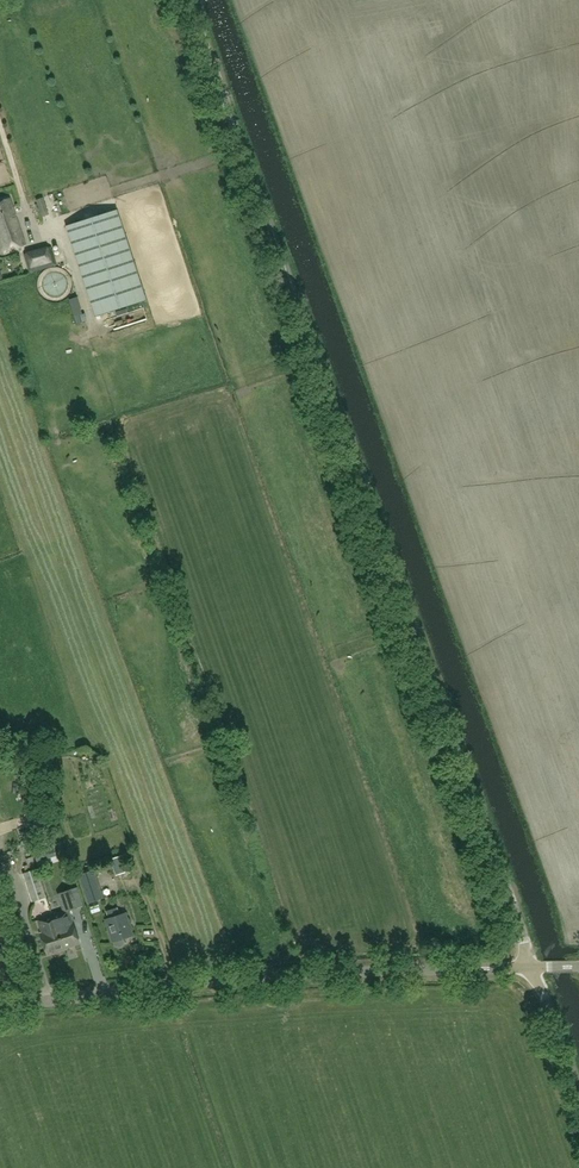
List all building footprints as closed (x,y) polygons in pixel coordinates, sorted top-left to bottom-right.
[(0,202),(0,241),(4,252),(26,244),(11,198),(0,202)] [(117,208),(66,224),(96,315),(146,299),(117,208)] [(51,246),(24,255),(29,273),(57,265),(51,246)] [(36,835),(22,840),(26,851),(40,846),(36,835)] [(36,870),(24,874),(34,902),(46,898),(36,870)] [(94,872),(79,877),(88,903),(103,898),(94,872)] [(73,894),(60,899),(64,912),(64,913),(70,911),(78,908),(73,894)] [(109,919),(106,920),(113,943),(114,942),(115,946),(119,948),(123,946),(125,942),(124,939),(133,936),(126,914),(125,912),(120,914),(118,907),(106,911),(107,913),(109,919)] [(64,913),(64,912),(53,916),(65,949),(68,948),(67,947),(80,943),(70,911),(64,913)] [(53,916),(48,918),(37,921),(48,955),(65,949),(53,916)]
